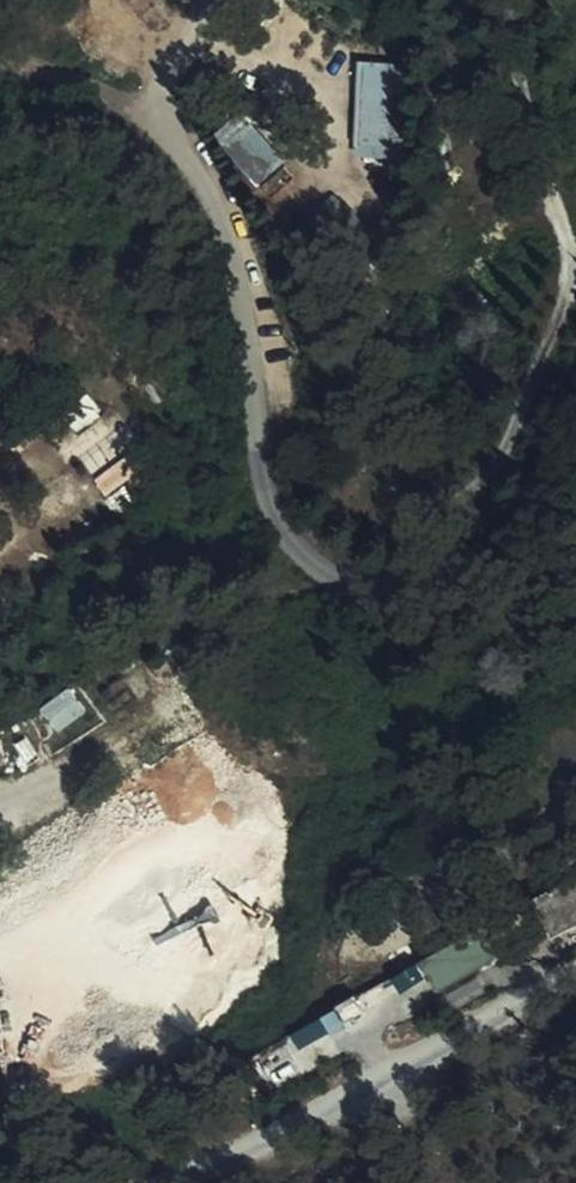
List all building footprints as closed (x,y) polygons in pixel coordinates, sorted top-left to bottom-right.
[(258,23),(274,0),(263,0),(259,6),(251,16),(258,23)] [(263,28),(269,22),(285,1),(284,0),(274,0),(258,23),(263,28)] [(404,143),(408,67),(358,64),(355,141),(404,143)] [(265,152),(237,121),(220,136),(246,167),(265,152)] [(371,229),(357,215),(347,226),(363,240),(371,229)] [(119,403),(76,432),(104,474),(147,445),(119,403)] [(553,932),(575,921),(575,876),(535,895),(553,932)] [(509,931),(437,966),(454,999),(525,964),(509,931)] [(398,1026),(382,993),(324,1021),(341,1053),(398,1026)]
